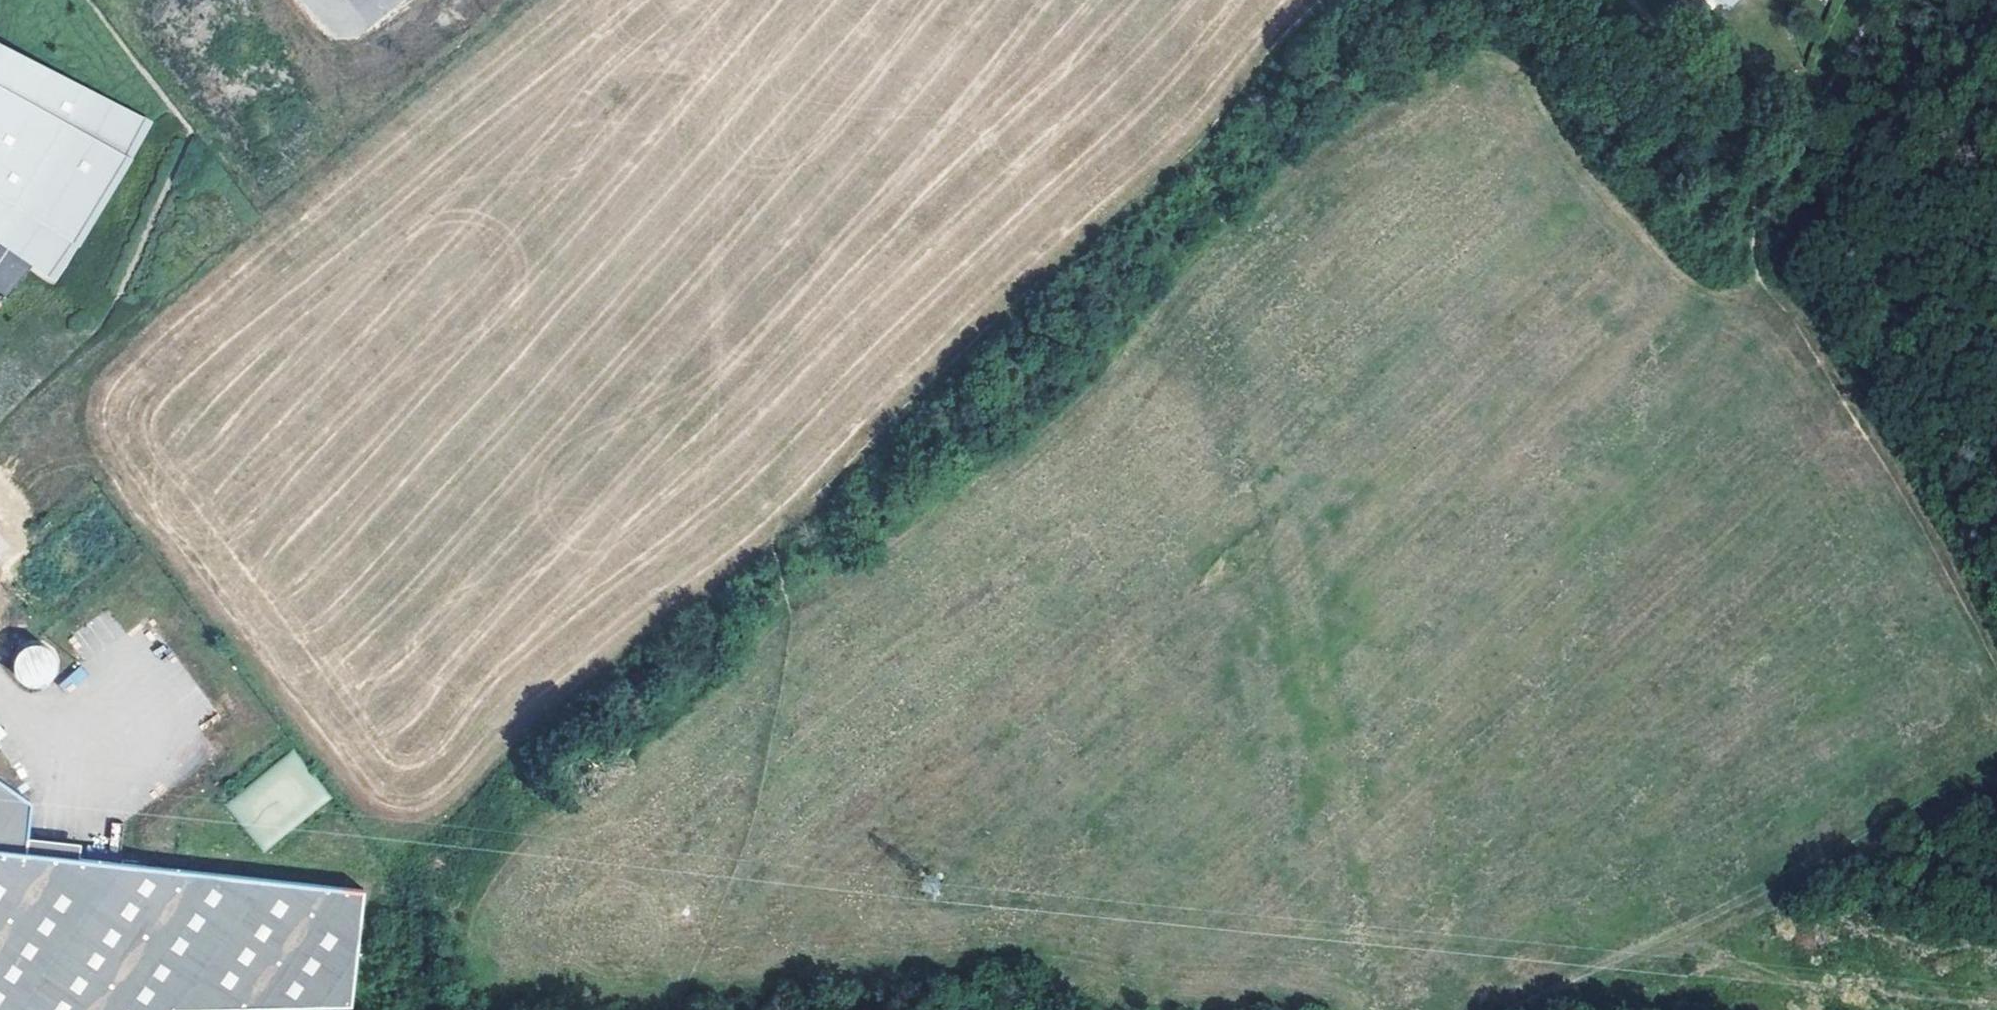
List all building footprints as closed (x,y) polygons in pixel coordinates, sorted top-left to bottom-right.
[(10,249),(55,281),(77,250),(87,234),(98,218),(108,202),(127,170),(136,153),(153,121),(0,41),(0,242),(10,249)] [(14,649),(14,683),(58,683),(58,649),(14,649)] [(174,1003),(352,999),(365,884),(27,846),(32,797),(0,774),(0,1009),(169,1009),(174,1003)]
